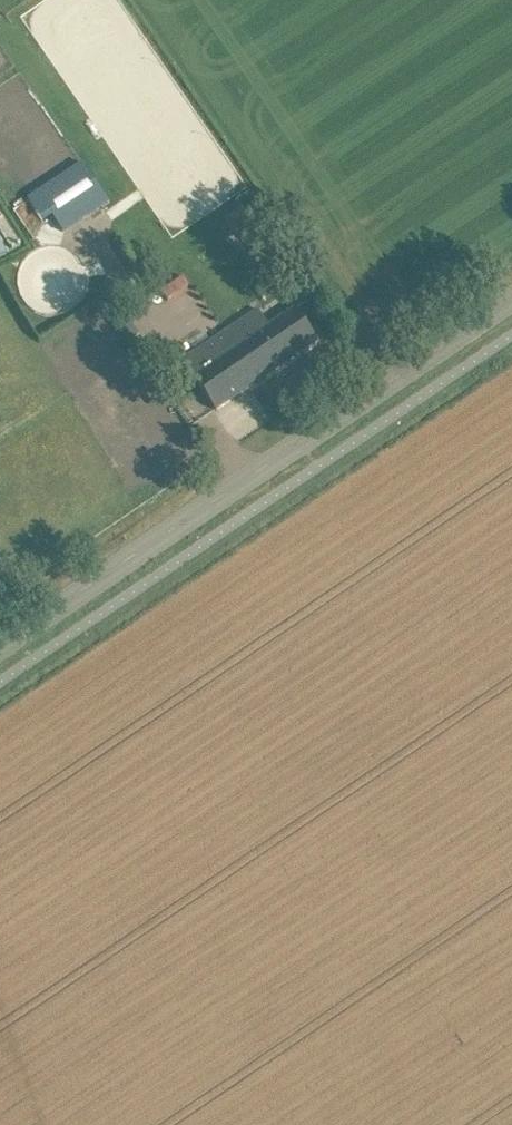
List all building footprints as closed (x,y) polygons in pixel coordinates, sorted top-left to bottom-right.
[(37,193),(53,217),(64,233),(109,202),(83,163),(37,193)] [(231,215),(236,233),(252,230),(247,212),(231,215)] [(318,341),(305,323),(296,310),(270,327),(259,310),(183,361),(217,410),(318,341)]
